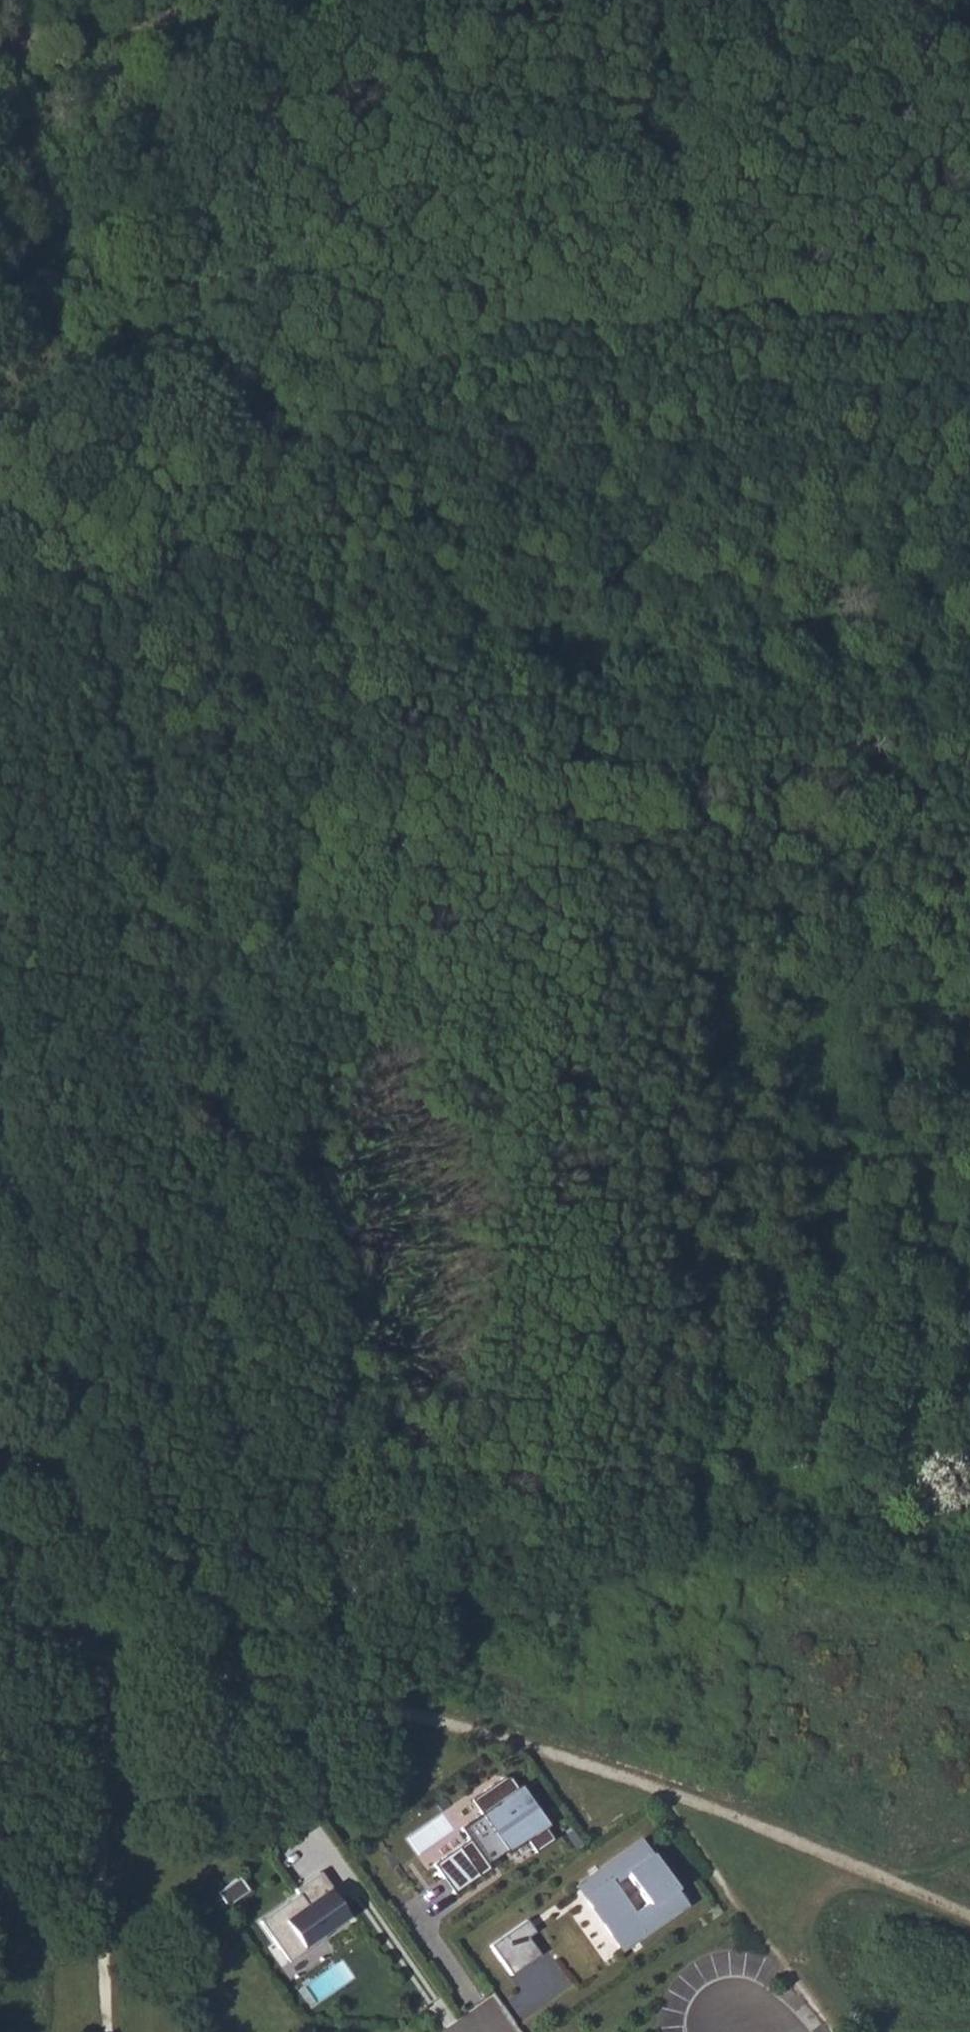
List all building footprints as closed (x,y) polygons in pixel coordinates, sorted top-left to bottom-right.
[(468,1839),(434,1863),(454,1893),(490,1868),(487,1864),(525,1838),(535,1852),(553,1839),(510,1777),(503,1776),(470,1799),(481,1814),(460,1828),(468,1839)] [(638,1838),(576,1881),(586,1896),(583,1898),(617,1947),(682,1901),(638,1838)] [(322,1934),(347,1916),(336,1900),(330,1891),(333,1889),(320,1871),(295,1889),(298,1894),(260,1921),(289,1962),(324,1937),(322,1934)] [(229,1901),(249,1887),(240,1875),(220,1889),(229,1901)] [(336,1900),(340,1898),(333,1889),(330,1891),(336,1900)] [(531,1930),(522,1917),(486,1943),(507,1972),(536,1952),(524,1935),(531,1930)]
